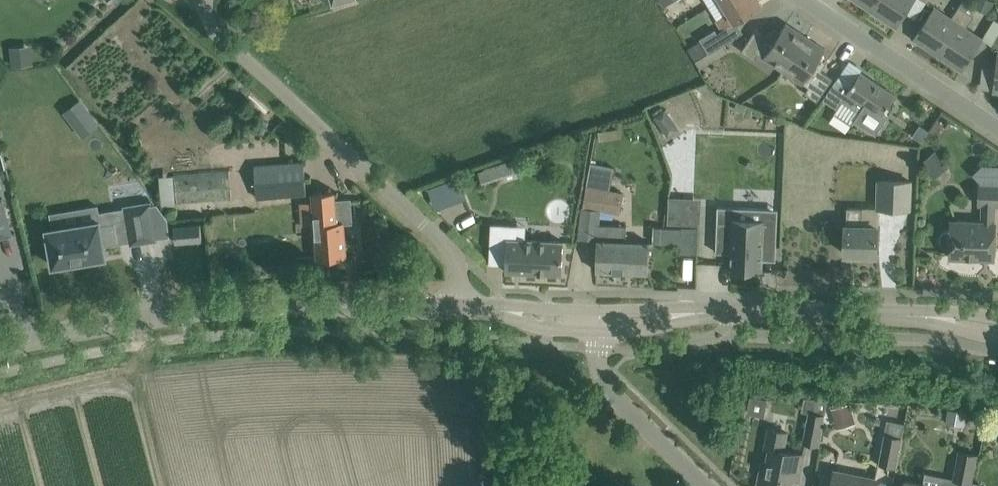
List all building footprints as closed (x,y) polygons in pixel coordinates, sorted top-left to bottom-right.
[(759,0),(723,0),(730,11),(717,19),(723,29),(762,5),(759,0)] [(873,9),(879,0),(858,0),(873,9)] [(896,25),(913,0),(879,0),(873,9),(896,25)] [(938,53),(967,10),(972,2),(969,0),(963,0),(951,17),(935,7),(914,37),(938,53)] [(974,6),(978,8),(989,13),(995,1),(993,0),(977,0),(975,4),(974,6)] [(938,53),(962,69),(983,38),(966,27),(974,14),(967,10),(938,53)] [(759,52),(783,68),(806,35),(786,22),(777,36),(771,31),(769,34),(757,26),(741,49),(755,58),(759,52)] [(715,29),(700,38),(709,53),(724,43),(717,32),(715,29)] [(783,68),(809,86),(806,92),(818,100),(833,77),(821,69),(823,66),(817,62),(826,48),(806,35),(783,68)] [(699,40),(688,48),(695,59),(707,52),(699,40)] [(32,51),(10,53),(11,66),(34,64),(32,51)] [(823,99),(837,108),(842,100),(861,112),(858,116),(878,130),(889,114),(884,111),(895,94),(860,71),(850,87),(837,78),(826,95),(823,99)] [(80,99),(69,107),(78,119),(89,111),(80,99)] [(666,108),(654,116),(661,126),(673,118),(666,108)] [(620,127),(598,130),(600,140),(621,137),(620,127)] [(307,193),(304,161),(255,164),(257,196),(307,193)] [(579,237),(598,240),(596,270),(649,272),(650,242),(627,241),(628,225),(600,224),(600,210),(620,213),(624,192),(617,190),(617,167),(591,162),(583,207),(579,237)] [(229,169),(159,173),(161,202),(231,198),(229,169)] [(878,207),(910,208),(911,180),(879,179),(878,207)] [(982,205),(981,219),(951,218),(951,229),(947,230),(943,232),(940,235),(940,240),(942,244),(946,246),(950,247),(950,256),(995,258),(996,222),(994,222),(994,204),(997,204),(997,185),(980,184),(979,203),(979,205),(982,205)] [(313,192),(318,257),(346,255),(344,222),(352,221),(351,198),(335,199),(334,190),(313,192)] [(0,197),(0,237),(13,234),(4,196),(0,197)] [(125,205),(131,243),(158,239),(151,201),(125,205)] [(845,252),(877,253),(878,225),(863,225),(863,207),(847,206),(847,224),(846,224),(845,252)] [(778,213),(763,213),(763,220),(735,219),(734,222),(718,222),(716,251),(732,252),(732,268),(762,269),(763,247),(776,248),(778,213)] [(72,262),(87,259),(104,256),(106,256),(106,254),(104,244),(120,242),(116,220),(100,223),(100,222),(101,222),(100,220),(98,220),(49,228),(47,228),(47,230),(48,230),(53,263),(53,265),(55,264),(72,261),(72,262)] [(174,225),(176,241),(202,239),(201,223),(174,225)] [(507,263),(506,270),(562,273),(563,241),(509,239),(509,224),(492,224),(491,262),(507,263)] [(654,241),(680,243),(681,226),(655,225),(654,241)] [(751,395),(747,412),(764,416),(768,399),(751,395)] [(850,402),(832,408),(836,422),(854,417),(850,402)] [(948,409),(946,422),(964,425),(966,412),(948,409)] [(824,415),(809,412),(803,441),(818,444),(824,415)] [(888,418),(884,433),(902,437),(905,422),(888,418)] [(762,461),(757,485),(792,485),(794,478),(793,477),(795,468),(802,469),(805,453),(785,449),(789,431),(768,426),(764,448),(770,449),(767,462),(762,461)] [(879,462),(896,465),(902,437),(884,433),(879,462)] [(954,477),(971,480),(976,454),(959,450),(954,477)] [(876,477),(834,469),(831,485),(874,485),(876,477)]
